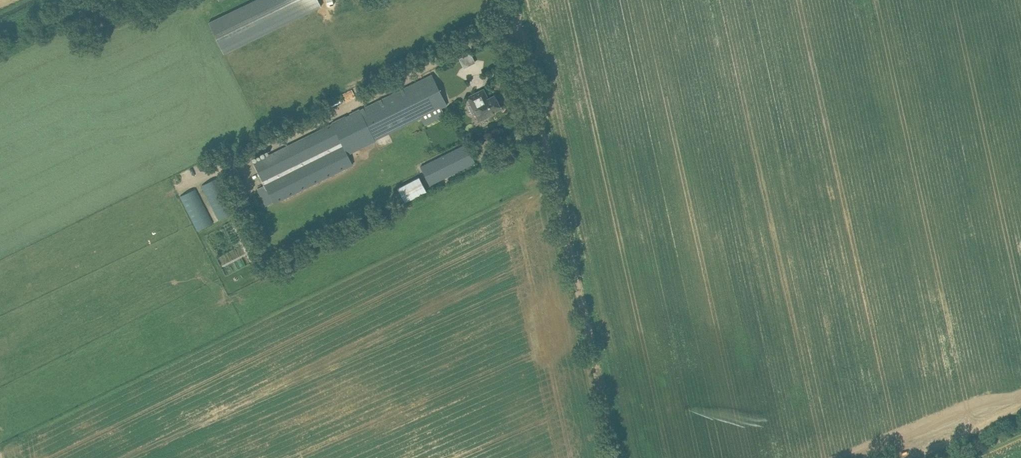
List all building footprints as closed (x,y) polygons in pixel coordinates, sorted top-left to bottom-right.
[(209,22),(224,53),(321,6),(318,0),(255,0),(209,22)] [(432,74),(254,162),(265,184),(256,189),(264,207),(353,163),(348,154),(447,104),(432,74)] [(482,90),(466,98),(478,123),(496,114),(496,112),(503,109),(495,93),(486,98),(482,90)] [(420,167),(429,185),(476,163),(466,144),(420,167)] [(217,179),(202,186),(219,219),(234,212),(217,179)] [(195,189),(180,197),(197,230),(212,223),(195,189)]
